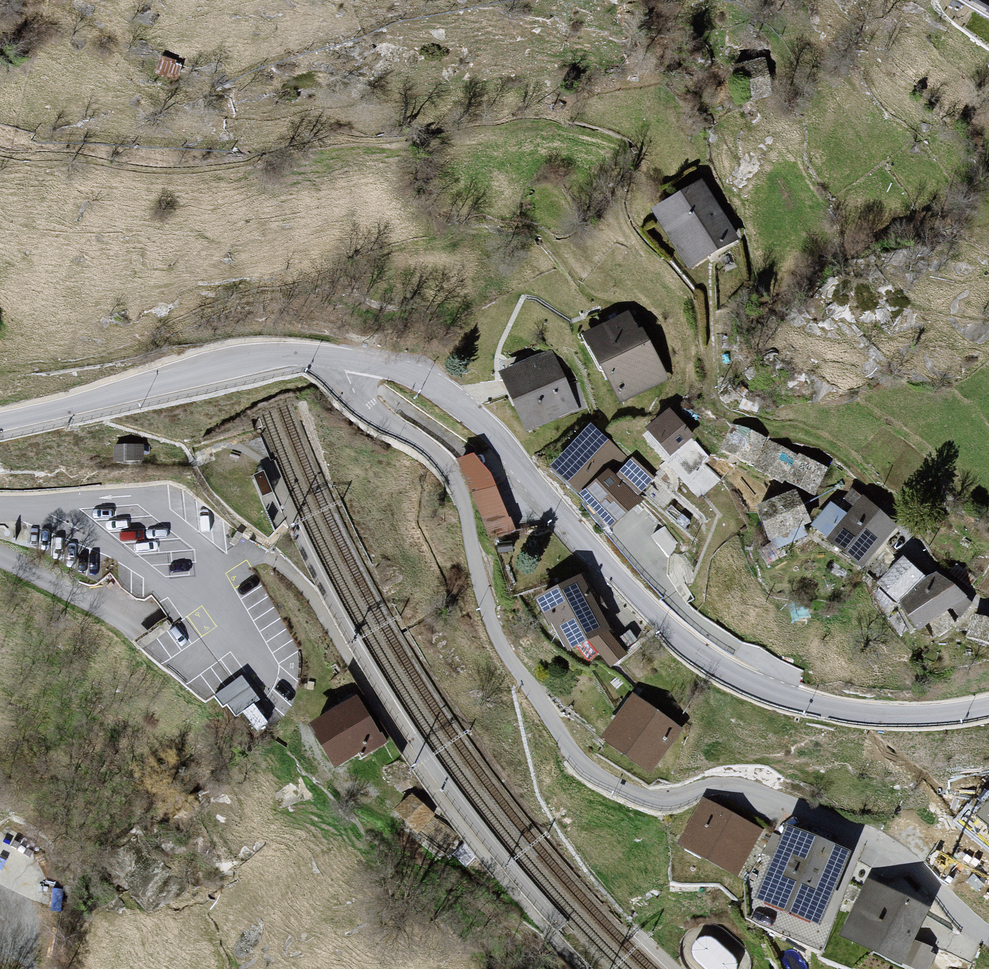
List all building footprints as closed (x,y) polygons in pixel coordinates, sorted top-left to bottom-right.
[(769,93),(762,61),(734,67),(741,99),(769,93)] [(735,237),(701,182),(656,209),(690,264),(735,237)] [(662,378),(628,313),(587,334),(620,400),(662,378)] [(574,408),(551,354),(504,374),(527,428),(574,408)] [(692,435),(669,410),(649,427),(671,452),(675,448),(692,468),(706,456),(689,437),(692,435)] [(592,425),(550,466),(609,526),(638,499),(634,495),(649,481),(631,463),(616,478),(610,472),(625,458),(592,425)] [(763,439),(733,426),(723,449),(753,462),(763,439)] [(796,456),(769,443),(757,465),(782,479),(796,456)] [(142,446),(115,446),(115,459),(142,459),(142,446)] [(489,541),(514,532),(475,456),(460,461),(489,541)] [(825,469),(800,456),(789,478),(814,490),(825,469)] [(894,525),(852,491),(845,499),(854,506),(846,516),(831,504),(813,526),(862,565),(894,525)] [(808,521),(795,492),(760,507),(775,547),(806,534),(801,524),(808,521)] [(921,575),(903,558),(879,583),(897,600),(921,575)] [(928,580),(903,603),(919,627),(929,619),(938,634),(953,623),(945,610),(952,605),(960,615),(971,601),(938,574),(928,580)] [(562,658),(605,633),(575,583),(533,608),(562,658)] [(974,616),(970,635),(988,642),(988,620),(974,616)] [(258,698),(242,676),(215,696),(223,706),(227,703),(236,715),(258,698)] [(383,742),(357,699),(313,725),(336,763),(359,749),(362,754),(383,742)] [(674,741),(631,703),(596,742),(639,780),(674,741)] [(432,814),(412,795),(397,809),(418,831),(450,853),(461,838),(432,814)] [(968,822),(988,838),(988,795),(968,822)] [(737,872),(759,830),(705,801),(682,842),(737,872)] [(818,920),(846,853),(790,829),(761,896),(818,920)] [(912,968),(927,968),(935,954),(909,942),(925,909),(869,881),(843,934),(912,968)] [(701,968),(739,968),(739,965),(715,942),(702,943),(694,951),(694,963),(701,968)]
